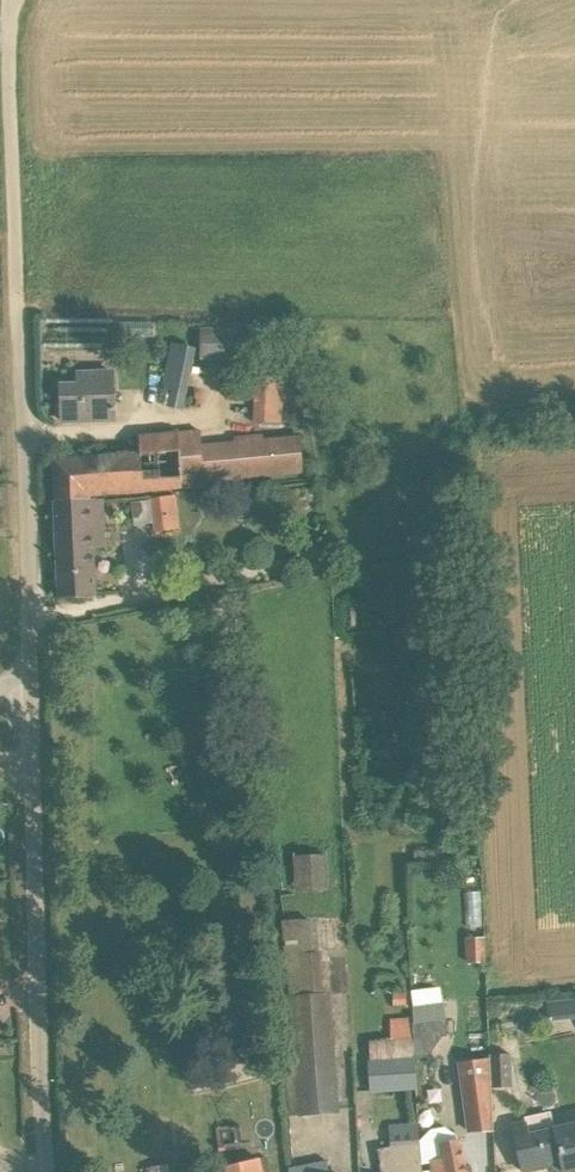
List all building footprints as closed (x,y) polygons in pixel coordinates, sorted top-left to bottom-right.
[(202,360),(261,359),(261,327),(201,328),(202,360)] [(162,388),(188,393),(197,348),(172,343),(162,388)] [(62,421),(117,419),(115,372),(77,374),(78,385),(61,386),(62,421)] [(279,404),(280,373),(256,372),(254,422),(282,423),(283,404),(279,404)] [(235,441),(203,444),(202,429),(142,435),(143,452),(77,458),(53,459),(56,501),(93,500),(93,496),(205,491),(204,483),(304,473),(300,435),(265,439),(264,433),(234,436),(235,441)] [(444,499),(445,481),(429,480),(428,498),(444,499)] [(177,495),(150,498),(153,524),(155,524),(156,535),(181,533),(177,495)] [(95,548),(107,548),(105,499),(93,500),(56,501),(60,599),(98,597),(95,548)] [(320,560),(323,574),(337,570),(334,557),(320,560)] [(329,890),(327,854),(294,856),(296,891),(329,890)] [(290,1116),(341,1112),(331,993),(323,993),(320,953),(315,953),(312,920),(282,922),(284,956),(286,955),(291,1012),(282,1012),(290,1116)] [(485,938),(466,938),(467,963),(485,963),(485,938)] [(407,1006),(407,993),(394,993),(394,1006),(407,1006)] [(548,1003),(550,1022),(574,1019),(574,999),(548,1003)] [(449,1037),(447,1019),(447,1015),(417,1018),(418,1024),(412,1024),(415,1057),(416,1057),(432,1057),(433,1052),(444,1036),(449,1037)] [(418,1090),(416,1057),(415,1057),(412,1024),(412,1018),(391,1019),(392,1039),(370,1041),(372,1061),(370,1061),(373,1094),(406,1091),(418,1090)] [(489,1059),(492,1129),(494,1128),(491,1088),(514,1086),(512,1054),(491,1055),(491,1059),(489,1059)] [(468,1132),(492,1129),(489,1059),(459,1061),(468,1132)] [(554,1127),(551,1112),(526,1117),(527,1121),(512,1124),(523,1171),(547,1166),(546,1162),(561,1158),(564,1171),(566,1171),(574,1170),(574,1122),(554,1127)] [(419,1124),(389,1125),(391,1147),(379,1149),(383,1171),(422,1171),(419,1124)] [(471,1165),(465,1167),(458,1134),(445,1125),(429,1127),(421,1134),(423,1161),(429,1161),(431,1171),(472,1171),(471,1165)] [(259,1158),(216,1168),(217,1171),(262,1171),(259,1158)] [(328,1162),(290,1169),(290,1171),(330,1171),(328,1162)]
